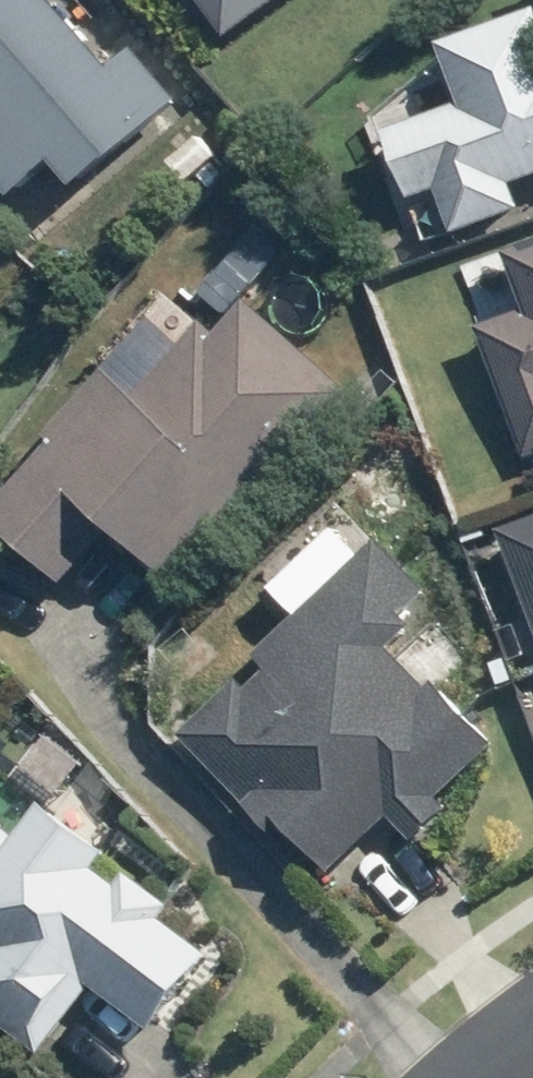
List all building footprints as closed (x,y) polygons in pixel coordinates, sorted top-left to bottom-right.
[(2,207),(49,169),(67,192),(177,104),(93,0),(0,0),(0,205),(2,207)] [(215,42),(274,0),(185,0),(215,42)] [(400,131),(419,189),(455,177),(471,222),(528,202),(518,171),(532,166),(532,21),(458,46),(478,104),(400,131)] [(337,388),(248,311),(295,256),(256,222),(182,308),(157,286),(92,362),(105,374),(0,496),(0,538),(51,580),(66,503),(165,587),(337,388)] [(504,334),(532,415),(532,324),(504,334)] [(519,532),(532,572),(532,527),(519,532)] [(431,591),(385,542),(266,653),(277,664),(202,734),(301,841),(315,828),(341,856),(423,778),(441,798),(514,728),(464,676),(443,696),(396,645),(414,628),(404,617),(431,591)] [(16,835),(0,822),(0,1034),(32,1059),(91,982),(170,1044),(229,968),(154,911),(160,903),(120,872),(114,880),(95,865),(107,850),(43,800),(16,835)]
